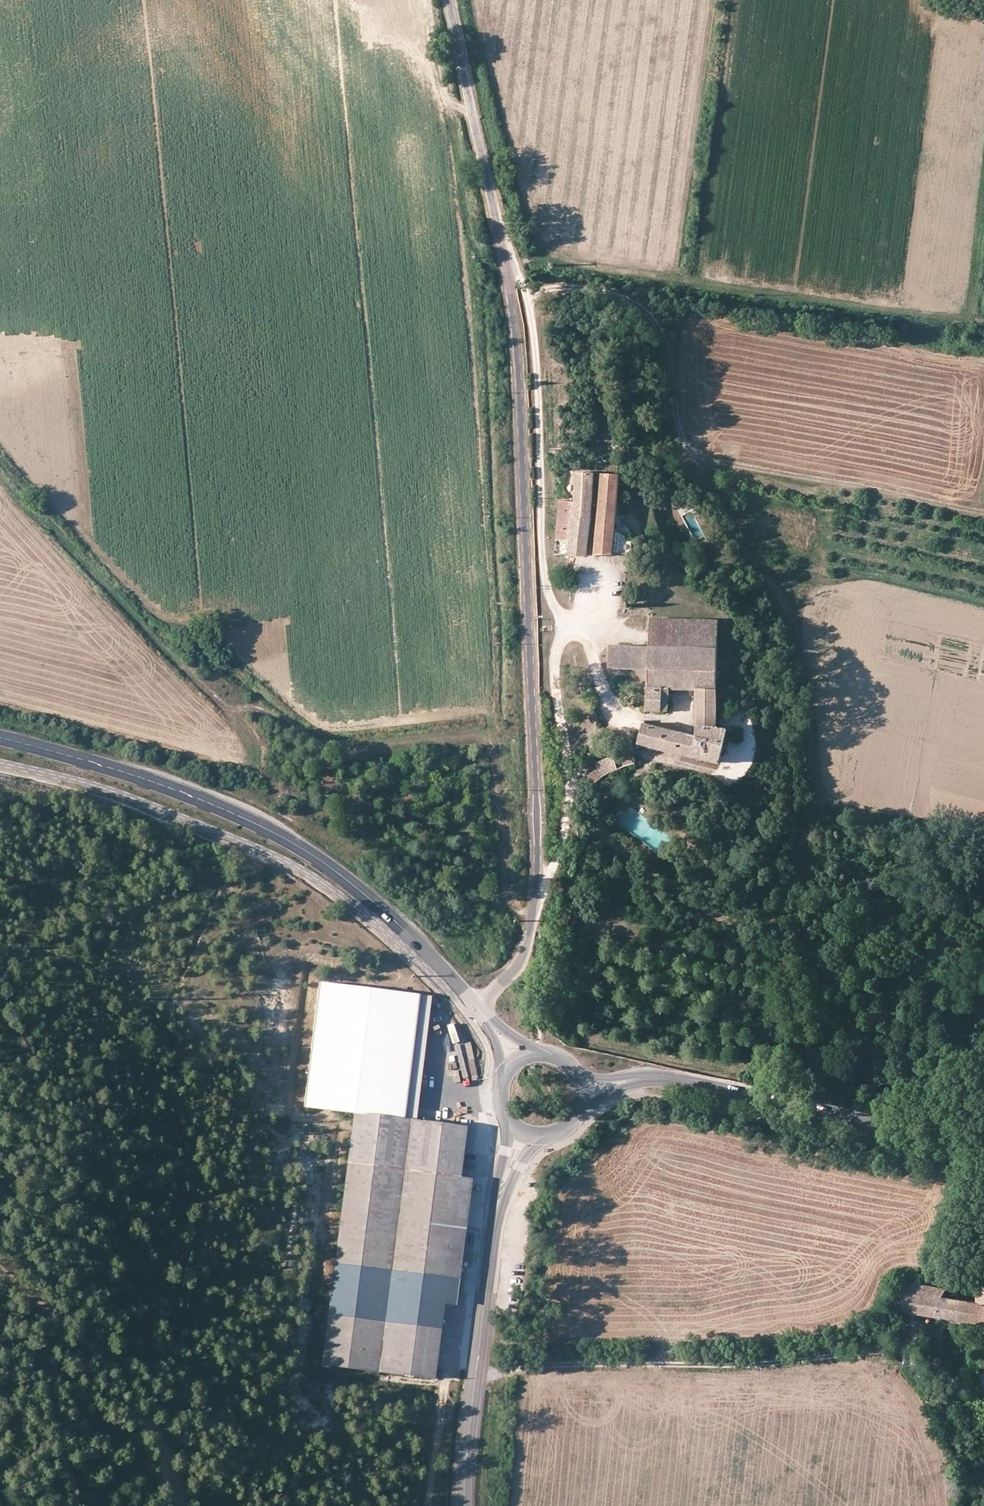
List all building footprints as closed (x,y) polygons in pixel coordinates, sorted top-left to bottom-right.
[(594,472),(575,471),(574,501),(560,499),(556,537),(570,540),(569,554),(576,554),(587,554),(594,472)] [(601,473),(595,554),(631,553),(632,539),(625,539),(625,537),(624,535),(623,533),(622,531),(621,530),(619,529),(617,528),(615,528),(619,474),(601,473)] [(609,644),(608,667),(647,668),(717,670),(718,619),(649,617),(648,645),(609,644)] [(716,725),(717,670),(647,668),(646,709),(668,710),(669,688),(697,689),(696,734),(644,722),(639,742),(719,761),(726,728),(716,725)] [(598,768),(581,777),(587,787),(595,782),(600,774),(617,768),(613,754),(594,762),(598,768)] [(403,1119),(419,994),(319,982),(304,1107),(352,1113),(403,1119)] [(403,1119),(416,1121),(431,996),(419,994),(403,1119)] [(401,1222),(453,1228),(459,1177),(466,1126),(416,1121),(403,1119),(352,1113),(350,1131),(336,1239),(398,1247),(401,1222)] [(471,1178),(459,1177),(453,1228),(465,1230),(471,1178)] [(443,1303),(453,1228),(401,1222),(398,1247),(336,1239),(330,1290),(443,1303)] [(453,1228),(443,1303),(455,1305),(465,1230),(453,1228)] [(926,1314),(958,1319),(983,1323),(983,1273),(975,1272),(975,1303),(959,1301),(944,1299),(944,1289),(904,1280),(901,1300),(896,1299),(894,1309),(916,1312),(926,1314)] [(321,1364),(434,1378),(443,1303),(330,1290),(321,1364)] [(926,1314),(916,1312),(915,1321),(925,1322),(926,1314)] [(974,1489),(977,1495),(983,1493),(983,1486),(974,1489)]
